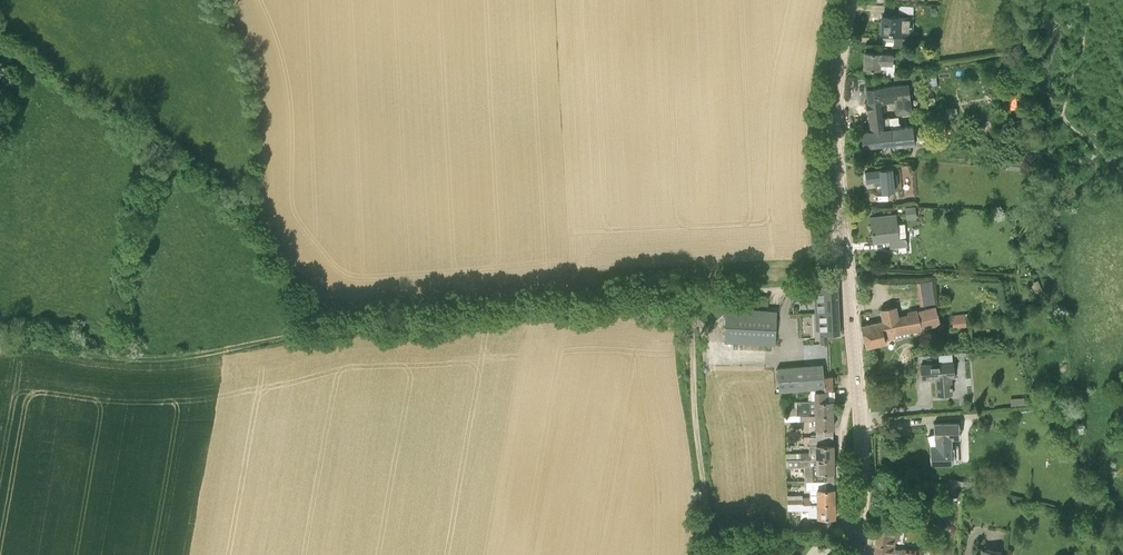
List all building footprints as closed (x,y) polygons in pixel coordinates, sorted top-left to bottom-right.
[(913,5),(899,5),(899,12),(913,13),(913,5)] [(911,33),(911,16),(882,15),(882,32),(911,33)] [(907,46),(908,38),(894,37),(894,46),(907,46)] [(887,73),(887,62),(891,63),(892,53),(880,53),(880,52),(865,51),(864,67),(879,68),(879,72),(887,73)] [(1034,75),(1026,67),(1022,71),(1030,78),(1034,75)] [(897,81),(905,80),(905,81),(923,79),(922,71),(904,74),(896,74),(897,81)] [(866,88),(868,102),(866,102),(865,102),(866,103),(879,101),(880,102),(880,101),(895,100),(897,112),(911,111),(910,98),(908,84),(880,87),(880,86),(866,88)] [(948,106),(948,116),(959,116),(959,106),(948,106)] [(889,117),(882,117),(881,107),(880,107),(880,108),(869,109),(871,130),(862,131),(863,146),(892,143),(892,146),(893,145),(893,153),(902,152),(901,145),(915,143),(913,125),(891,128),(889,117)] [(1007,159),(1006,169),(1021,170),(1022,161),(1007,159)] [(867,182),(875,181),(877,192),(883,191),(882,189),(893,188),(896,188),(898,186),(898,184),(898,174),(892,174),(891,168),(880,169),(880,170),(866,172),(867,182)] [(905,209),(906,216),(916,215),(915,208),(905,209)] [(905,222),(897,223),(896,214),(871,217),(874,242),(889,240),(890,247),(907,245),(905,222)] [(932,300),(929,277),(917,278),(920,301),(932,300)] [(827,342),(826,333),(840,333),(837,285),(828,285),(815,289),(817,329),(820,329),(821,342),(827,342)] [(885,339),(887,339),(891,338),(910,334),(910,332),(921,329),(940,324),(935,305),(924,308),(917,310),(917,309),(907,311),(908,315),(897,318),(894,306),(881,309),(884,320),(861,325),(867,346),(886,341),(885,339)] [(725,342),(775,345),(776,311),(727,308),(725,342)] [(954,327),(967,325),(965,314),(952,316),(954,327)] [(954,377),(953,362),(939,363),(921,365),(922,379),(935,378),(936,395),(952,393),(951,377),(954,377)] [(832,375),(823,375),(822,364),(778,368),(779,391),(783,390),(808,389),(823,388),(832,387),(832,375)] [(833,413),(832,387),(823,388),(808,389),(808,400),(797,401),(797,407),(797,414),(800,414),(808,414),(816,414),(833,413)] [(1020,397),(1020,405),(1029,404),(1029,397),(1020,397)] [(833,413),(816,414),(816,421),(816,428),(833,427),(833,413)] [(952,463),(951,438),(960,438),(959,422),(934,423),(934,434),(928,436),(931,445),(930,445),(931,463),(952,463)] [(786,459),(834,458),(833,444),(825,444),(825,436),(809,436),(809,452),(801,453),(786,453),(786,459)] [(796,438),(787,438),(787,447),(796,447),(796,438)] [(826,480),(826,472),(834,472),(834,458),(786,459),(786,467),(804,466),(805,480),(806,480),(826,480)] [(834,488),(826,488),(826,480),(806,480),(807,489),(810,489),(810,494),(810,496),(802,497),(802,494),(788,495),(788,503),(818,502),(835,502),(834,488)] [(951,498),(959,499),(960,491),(952,490),(951,498)] [(809,517),(810,517),(835,516),(835,502),(818,502),(788,503),(788,510),(794,509),(803,509),(808,509),(809,517)] [(896,528),(878,526),(875,553),(888,554),(920,554),(921,551),(902,549),(895,548),(897,528),(896,528)]
